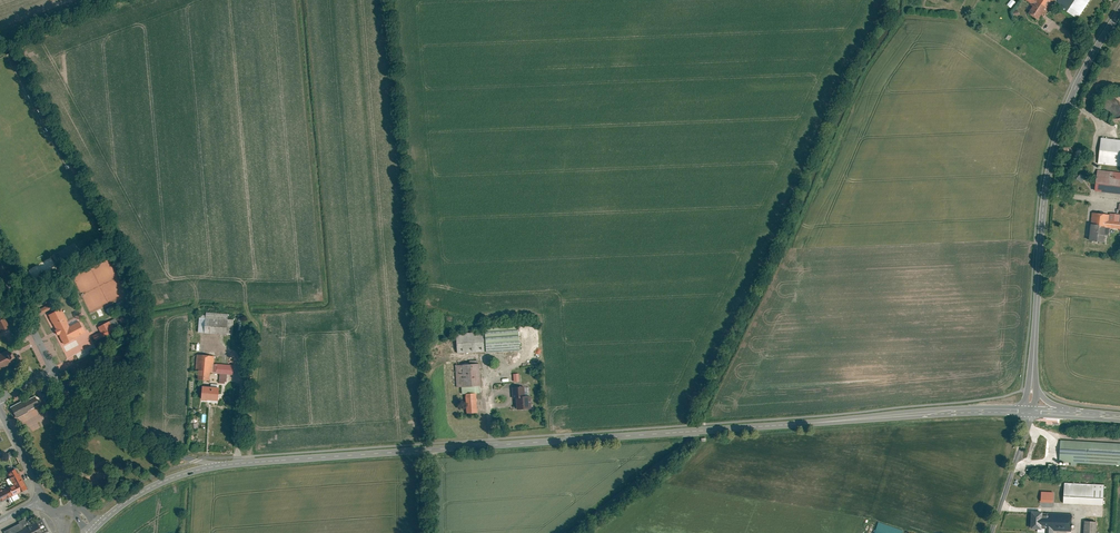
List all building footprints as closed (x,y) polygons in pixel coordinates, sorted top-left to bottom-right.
[(1029,12),(1038,19),(1043,12),(1046,14),(1055,0),(1026,0),(1034,5),(1029,12)] [(1056,4),(1079,20),(1092,0),(1058,0),(1056,4)] [(1119,92),(1115,92),(1110,94),(1107,97),(1105,100),(1104,105),(1105,109),(1107,113),(1110,116),(1114,117),(1118,117),(1119,117),(1119,92)] [(1098,162),(1119,165),(1119,139),(1101,137),(1098,162)] [(1095,191),(1119,193),(1119,171),(1097,169),(1095,191)] [(1078,180),(1084,183),(1087,177),(1081,173),(1078,180)] [(1089,240),(1103,242),(1104,234),(1110,235),(1111,228),(1119,229),(1119,214),(1110,213),(1110,215),(1092,212),(1089,240)] [(61,308),(48,315),(63,342),(85,331),(80,321),(71,326),(61,308)] [(206,312),(206,315),(200,315),(198,332),(204,332),(204,333),(226,334),(226,333),(232,333),(233,319),(227,319),(227,314),(206,312)] [(101,333),(94,336),(96,340),(116,330),(111,320),(98,327),(101,333)] [(518,329),(456,333),(457,353),(519,349),(518,329)] [(13,362),(11,358),(13,357),(10,352),(8,353),(7,349),(0,353),(0,369),(13,362)] [(233,374),(234,365),(213,363),(214,356),(197,354),(196,369),(198,369),(197,379),(209,380),(210,372),(220,373),(219,383),(225,383),(225,381),(227,381),(228,374),(233,374)] [(461,394),(465,394),(466,413),(477,412),(475,393),(479,392),(479,385),(480,385),(478,363),(455,364),(457,386),(460,386),(461,394)] [(201,400),(218,401),(219,388),(202,386),(201,400)] [(529,393),(524,393),(524,386),(512,387),(512,398),(515,398),(516,409),(530,408),(529,393)] [(45,402),(54,397),(49,388),(41,393),(45,402)] [(26,411),(39,404),(34,395),(22,402),(26,411)] [(26,411),(22,402),(21,401),(9,407),(14,418),(27,412),(26,411)] [(8,478),(6,479),(9,486),(0,490),(0,502),(12,496),(14,500),(19,497),(17,493),(27,488),(16,467),(6,473),(8,478)] [(1105,484),(1064,482),(1064,503),(1104,505),(1105,484)] [(1043,491),(1044,502),(1056,502),(1056,491),(1043,491)] [(1047,515),(1042,515),(1042,511),(1031,511),(1031,528),(1042,529),(1042,528),(1045,528),(1045,532),(1053,532),(1054,530),(1072,531),(1073,514),(1047,513),(1047,515)] [(48,531),(41,518),(30,524),(27,518),(3,531),(4,532),(45,532),(48,531)] [(1096,521),(1084,521),(1084,532),(1096,532),(1096,521)] [(874,532),(903,532),(904,531),(878,522),(874,532)]
